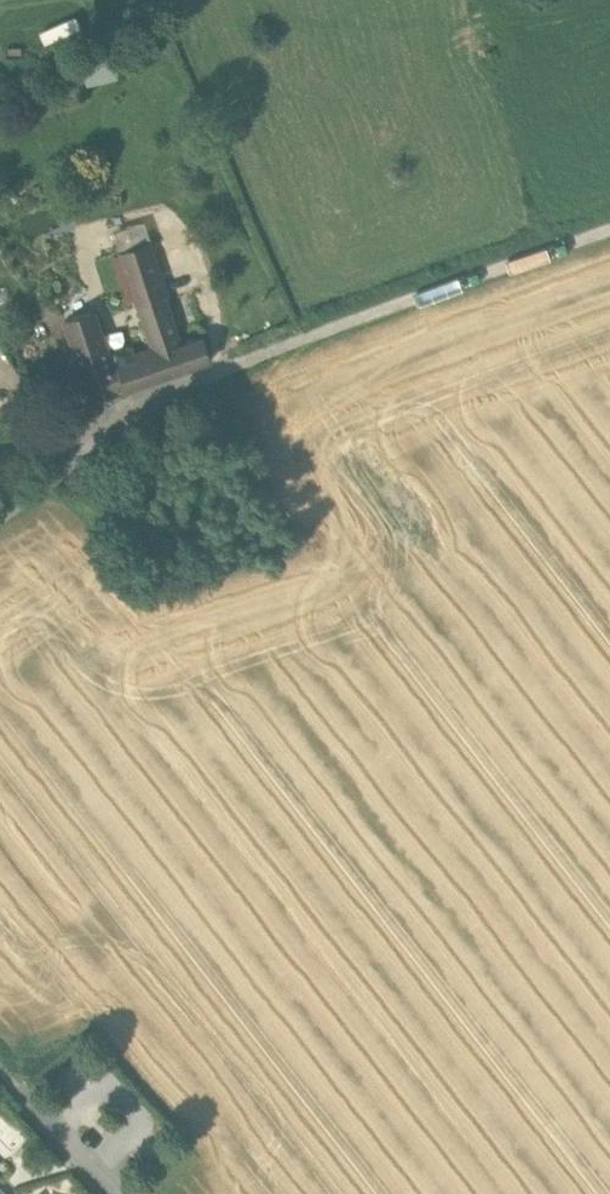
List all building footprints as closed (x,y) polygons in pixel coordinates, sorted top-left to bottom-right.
[(88,58),(92,80),(123,74),(119,52),(88,58)] [(152,243),(120,254),(156,355),(181,346),(165,301),(170,300),(152,243)] [(93,317),(72,325),(99,400),(128,389),(121,368),(120,366),(112,369),(93,317)] [(181,346),(156,355),(137,362),(145,383),(211,360),(204,338),(181,346)] [(145,383),(137,362),(121,368),(128,389),(145,383)]
